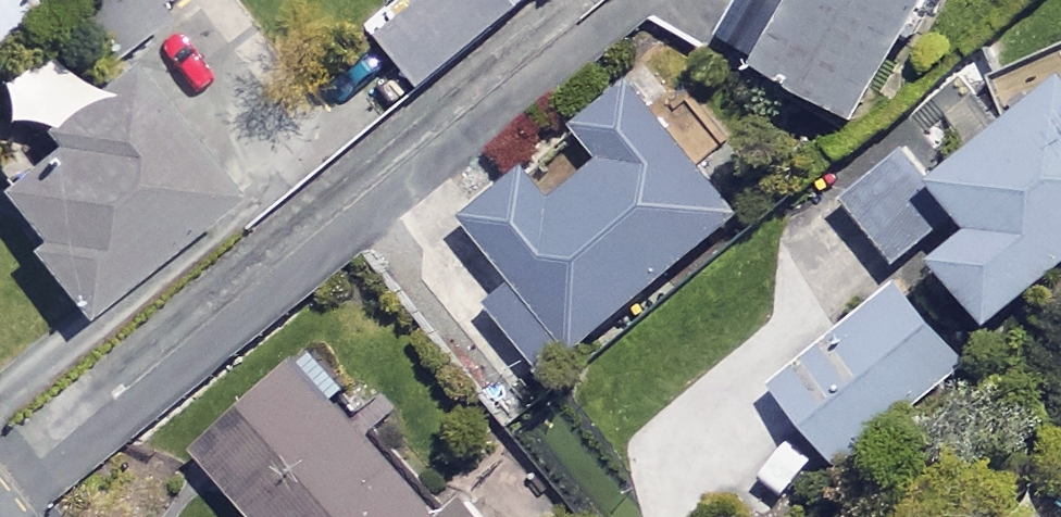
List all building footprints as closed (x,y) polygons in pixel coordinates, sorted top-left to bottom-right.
[(45,0),(0,0),(0,49),(52,11),(45,0)] [(517,0),(441,0),(394,39),(431,85),(525,9),(517,0)] [(738,48),(867,119),(934,0),(765,0),(738,48)] [(166,73),(157,72),(95,119),(102,128),(13,195),(50,243),(41,250),(93,319),(258,195),(166,73)] [(758,220),(651,78),(590,124),(616,158),(561,200),(539,171),(477,218),(527,284),(501,304),(554,374),(758,220)] [(951,180),(990,227),(952,258),(1004,321),(1060,274),(1060,89),(951,180)] [(967,213),(918,152),(856,201),(905,263),(967,213)] [(967,360),(902,285),(783,389),(848,463),(967,360)] [(316,363),(212,455),(266,516),(452,516),(316,363)] [(481,502),(464,516),(494,516),(481,502)]
